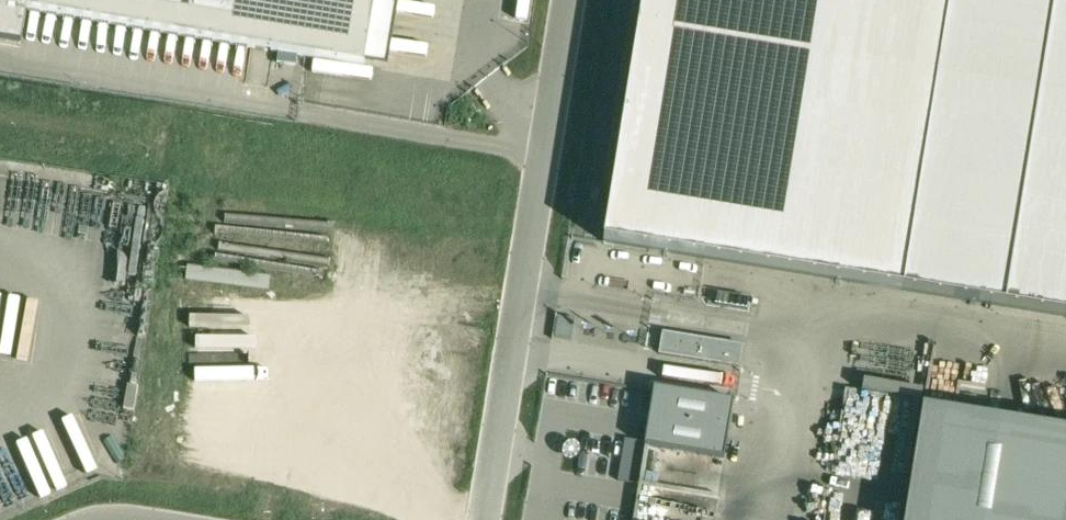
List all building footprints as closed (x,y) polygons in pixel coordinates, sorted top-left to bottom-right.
[(21,45),(27,10),(278,52),(277,62),(296,65),(298,56),(363,67),(364,62),(375,0),(0,0),(0,41),(21,45)] [(603,242),(903,290),(1065,317),(1065,0),(642,0),(603,242)] [(742,346),(663,333),(659,354),(739,367),(742,346)] [(733,401),(654,388),(644,446),(724,459),(733,401)] [(922,407),(904,519),(1065,519),(1065,430),(922,407)]
